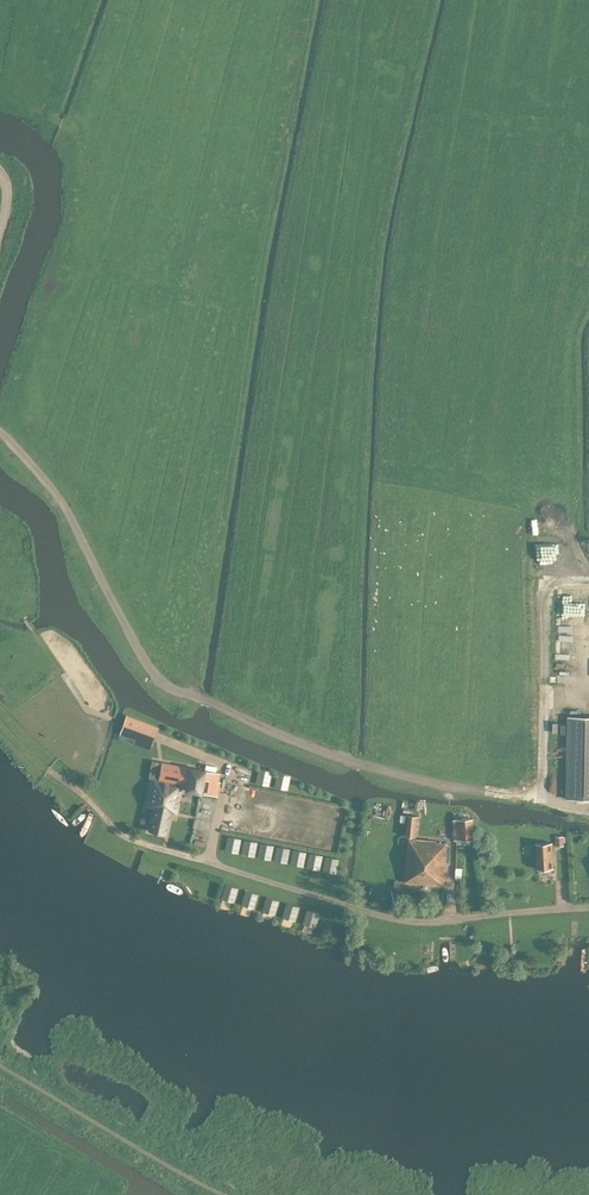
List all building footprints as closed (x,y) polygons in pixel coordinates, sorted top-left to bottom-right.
[(151,746),(158,728),(159,726),(129,714),(128,717),(121,734),(151,746)] [(570,717),(568,799),(588,800),(588,717),(570,717)] [(151,779),(147,806),(154,808),(149,831),(164,835),(170,812),(175,813),(181,785),(186,786),(185,791),(201,794),(201,793),(215,796),(219,774),(190,768),(190,767),(161,762),(158,779),(151,779)] [(407,814),(406,836),(419,837),(420,815),(407,814)] [(473,818),(453,819),(454,840),(474,840),(473,818)] [(563,837),(556,837),(556,846),(564,845),(563,837)] [(436,841),(408,838),(405,882),(444,885),(448,843),(436,842),(436,841)] [(554,868),(552,842),(536,843),(536,845),(533,845),(531,848),(531,853),(534,856),(536,856),(537,869),(554,868)] [(514,946),(509,946),(507,951),(510,955),(514,954),(517,950),(514,946)]
